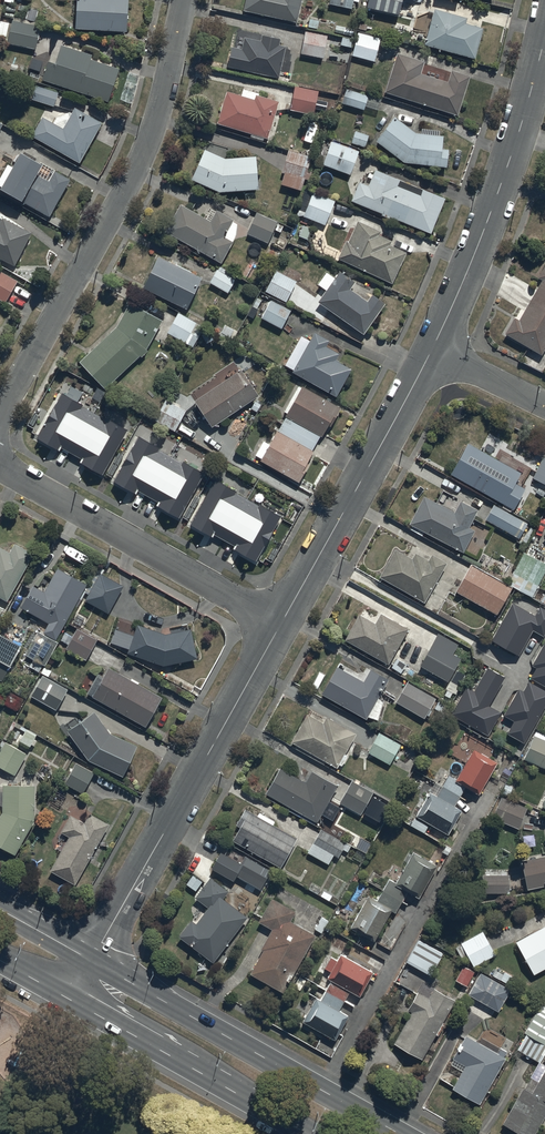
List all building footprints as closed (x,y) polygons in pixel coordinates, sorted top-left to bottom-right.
[(75,30),(127,33),(129,0),(77,0),(75,30)] [(242,12),(296,24),(301,0),(245,0),(242,12)] [(353,0),(330,0),(329,5),(351,10),(353,0)] [(365,6),(397,14),(400,0),(367,0),(365,6)] [(466,19),(433,10),(424,46),(474,60),(482,29),(465,24),(466,19)] [(41,27),(12,21),(8,44),(36,50),(41,27)] [(328,37),(305,32),(300,55),(322,60),(328,37)] [(374,63),(380,39),(357,34),(351,58),(374,63)] [(231,48),(227,67),(277,79),(285,48),(279,46),(280,40),(262,36),(260,42),(244,38),(241,51),(231,48)] [(119,70),(91,61),(92,57),(61,47),(55,65),(48,62),(42,81),(108,103),(119,70)] [(396,54),(384,93),(457,116),(469,77),(451,71),(447,83),(420,74),(423,63),(396,54)] [(318,92),(294,86),(289,111),(313,117),(318,92)] [(54,108),(58,94),(36,87),(31,100),(54,108)] [(368,96),(345,89),(341,104),(363,111),(368,96)] [(241,96),(225,92),(216,124),(250,134),(248,139),(261,142),(262,138),(268,139),(278,101),(258,96),(258,95),(243,90),(241,96)] [(63,130),(43,118),(32,137),(80,164),(102,124),(75,109),(63,130)] [(422,129),(422,135),(415,134),(394,118),(375,142),(403,163),(446,169),(449,151),(441,150),(443,138),(438,137),(438,131),(422,129)] [(368,136),(354,132),(351,143),(365,147),(368,136)] [(330,142),(322,166),(350,175),(358,152),(330,142)] [(205,149),(191,180),(218,193),(257,190),(255,157),(224,159),(205,149)] [(301,192),(310,157),(288,151),(281,174),(284,175),(281,186),(301,192)] [(42,167),(21,155),(1,191),(50,219),(71,181),(55,172),(49,183),(37,176),(42,167)] [(358,183),(351,201),(381,214),(380,216),(389,220),(390,218),(430,235),(444,200),(422,190),(419,196),(397,187),(399,182),(375,171),(368,187),(358,183)] [(303,216),(325,225),(334,201),(312,193),(309,199),(305,197),(299,212),(304,214),(303,216)] [(235,238),(236,225),(231,223),(233,220),(216,210),(210,221),(179,205),(164,233),(220,264),(235,238)] [(276,224),(277,223),(255,214),(246,234),(267,243),(273,230),(280,233),(282,227),(276,224)] [(0,224),(0,260),(15,267),(32,233),(3,219),(0,224)] [(344,242),(336,259),(391,285),(405,254),(388,246),(390,242),(378,236),(380,233),(357,222),(347,243),(344,242)] [(202,279),(158,258),(143,288),(187,310),(202,279)] [(534,284),(538,287),(519,322),(514,319),(505,335),(541,356),(544,351),(544,352),(544,264),(534,284)] [(237,277),(219,266),(209,283),(227,294),(237,277)] [(296,282),(276,271),(264,293),(285,304),(296,282)] [(0,272),(0,301),(5,304),(18,282),(0,272)] [(338,272),(316,303),(362,335),(384,304),(371,295),(366,302),(349,290),(354,283),(338,272)] [(290,312),(270,301),(260,319),(281,330),(290,312)] [(117,328),(80,362),(106,390),(141,358),(142,359),(148,353),(146,351),(163,321),(131,303),(117,328)] [(204,329),(179,314),(167,334),(193,349),(204,329)] [(313,333),(291,373),(336,398),(351,371),(335,361),(338,356),(324,348),(328,341),(313,333)] [(211,429),(257,397),(239,371),(193,402),(211,429)] [(301,389),(297,387),(283,413),(287,415),(270,447),(262,443),(255,456),(263,460),(261,464),(298,484),(314,453),(311,452),(318,438),(323,440),(341,407),(302,387),(301,389)] [(83,405),(62,393),(37,438),(59,451),(60,447),(82,460),(81,463),(102,475),(127,430),(108,419),(107,421),(82,407),(83,405)] [(175,432),(186,412),(166,402),(155,422),(175,432)] [(160,449),(139,437),(114,482),(135,495),(137,491),(159,504),(157,507),(179,519),(204,474),(185,463),(184,465),(158,451),(160,449)] [(467,445),(450,476),(513,511),(525,489),(515,484),(520,474),(467,445)] [(542,459),(532,479),(544,485),(544,460),(542,459)] [(236,491),(215,479),(190,525),(212,537),(214,534),(236,546),(234,549),(255,561),(281,516),(261,506),(260,508),(235,493),(236,491)] [(421,536),(423,533),(463,554),(475,532),(468,528),(477,511),(460,502),(453,514),(423,498),(409,525),(412,527),(410,530),(421,536)] [(493,506),(485,520),(519,539),(527,524),(493,506)] [(7,603),(34,555),(14,544),(9,553),(0,548),(0,599),(7,603)] [(395,550),(379,578),(424,604),(447,564),(431,555),(428,561),(415,554),(412,559),(395,550)] [(523,553),(507,585),(532,598),(544,572),(544,564),(523,553)] [(470,566),(456,593),(497,616),(511,589),(470,566)] [(33,587),(21,608),(62,632),(88,587),(58,569),(44,593),(33,587)] [(109,615),(124,587),(100,574),(85,602),(109,615)] [(540,607),(535,617),(512,604),(492,641),(519,656),(533,631),(544,637),(544,635),(544,610),(540,607)] [(358,616),(344,641),(388,666),(408,630),(380,615),(374,625),(358,616)] [(129,650),(128,654),(164,667),(198,659),(191,631),(166,637),(137,626),(133,636),(116,629),(111,643),(129,650)] [(86,661),(97,641),(77,629),(65,650),(86,661)] [(57,644),(38,633),(25,656),(33,661),(29,667),(39,673),(57,644)] [(437,633),(419,668),(448,682),(459,659),(451,655),(457,644),(437,633)] [(21,648),(0,636),(0,680),(2,682),(21,648)] [(532,665),(536,668),(531,679),(544,687),(544,642),(532,665)] [(337,667),(321,695),(365,720),(366,718),(377,721),(382,704),(377,700),(388,681),(370,671),(363,682),(337,667)] [(505,677),(487,668),(474,692),(467,688),(452,715),(488,736),(501,713),(489,706),(505,677)] [(87,695),(146,728),(162,699),(108,669),(104,678),(99,675),(87,695)] [(68,690),(42,677),(32,698),(57,711),(68,690)] [(529,682),(523,693),(519,690),(504,716),(514,722),(508,734),(525,743),(544,707),(544,691),(529,682)] [(407,683),(395,702),(423,719),(435,700),(407,683)] [(94,713),(67,733),(89,761),(123,777),(137,748),(110,735),(94,713)] [(355,734),(326,718),(322,725),(306,716),(291,742),(336,767),(337,765),(342,768),(348,757),(344,755),(355,734)] [(27,730),(20,742),(30,748),(32,745),(34,746),(37,741),(34,740),(37,735),(27,730)] [(535,732),(524,761),(544,769),(544,736),(535,732)] [(379,733),(367,753),(389,766),(401,746),(379,733)] [(15,776),(27,755),(5,743),(0,752),(0,767),(15,776)] [(454,781),(464,789),(479,797),(496,768),(470,753),(454,781)] [(94,775),(76,765),(64,784),(82,795),(94,775)] [(279,769),(265,794),(317,823),(337,787),(311,773),(305,784),(279,769)] [(447,777),(441,786),(435,783),(427,798),(416,817),(448,836),(462,812),(454,807),(464,789),(454,781),(447,777)] [(35,787),(31,787),(31,781),(9,780),(9,787),(3,787),(3,813),(0,818),(0,847),(15,856),(34,822),(35,787)] [(373,794),(352,782),(340,803),(361,815),(373,794)] [(388,806),(373,798),(364,813),(380,822),(388,806)] [(502,823),(517,829),(525,809),(509,803),(502,823)] [(239,828),(231,842),(280,868),(296,839),(272,826),(274,822),(258,813),(256,817),(244,810),(235,826),(239,828)] [(75,886),(109,826),(89,815),(84,824),(70,816),(61,833),(69,838),(50,872),(75,886)] [(350,848),(320,831),(307,854),(328,865),(333,856),(338,858),(343,850),(347,853),(350,848)] [(221,853),(211,870),(234,882),(237,877),(261,891),(272,872),(246,857),(242,864),(221,853)] [(418,899),(436,867),(413,854),(395,885),(389,881),(377,902),(368,897),(350,929),(374,943),(391,912),(395,914),(406,893),(418,899)] [(520,862),(526,890),(544,886),(544,857),(520,862)] [(508,894),(508,875),(481,876),(481,895),(508,894)] [(212,964),(246,919),(221,900),(228,892),(209,878),(194,898),(207,908),(195,925),(190,921),(177,938),(212,964)] [(283,994),(315,937),(290,923),(296,911),(271,898),(257,923),(271,931),(260,950),(262,951),(249,975),(283,994)] [(533,974),(544,967),(544,925),(515,943),(533,974)] [(494,957),(481,932),(460,943),(461,945),(454,949),(460,960),(467,956),(473,968),(494,957)] [(419,940),(406,962),(431,976),(444,954),(419,940)] [(325,992),(343,1002),(348,992),(359,998),(372,973),(340,957),(337,962),(330,959),(324,970),(330,973),(326,979),(330,981),(325,992)] [(466,987),(473,973),(462,967),(455,981),(466,987)] [(480,974),(468,996),(498,1013),(510,992),(480,974)] [(443,1023),(454,1002),(433,991),(428,1000),(417,994),(407,1012),(411,1014),(394,1046),(421,1061),(435,1036),(438,1037),(445,1024),(443,1023)] [(343,1002),(325,992),(319,1003),(313,1000),(302,1023),(336,1041),(348,1017),(338,1012),(343,1002)] [(544,1053),(544,1008),(538,1005),(523,1034),(526,1035),(517,1052),(540,1063),(544,1053)] [(479,1105),(505,1060),(503,1059),(506,1052),(480,1037),(476,1043),(466,1037),(453,1060),(465,1067),(452,1090),(479,1105)] [(544,1116),(544,1068),(538,1080),(532,1077),(525,1090),(523,1089),(502,1126),(516,1133),(535,1133),(544,1116)]
